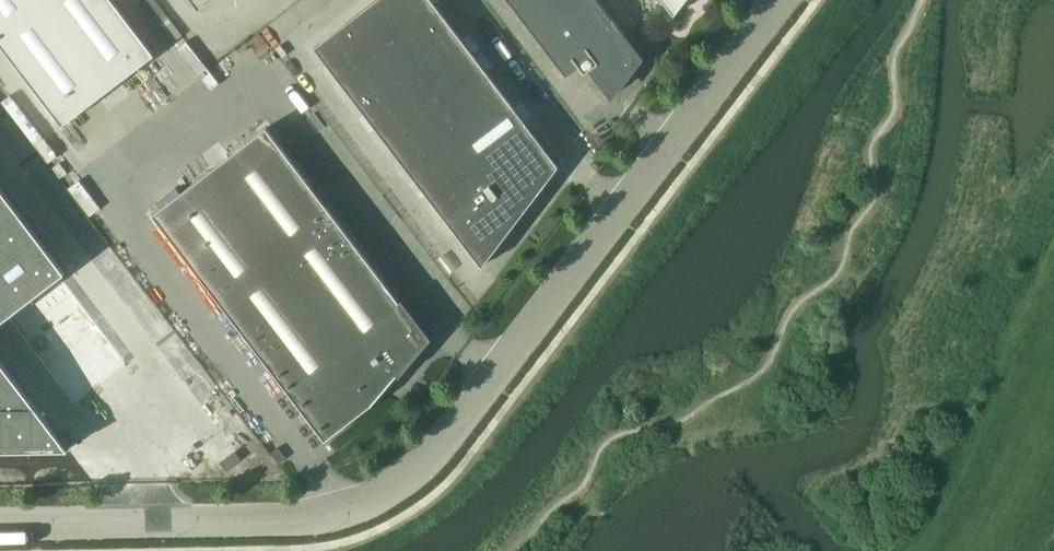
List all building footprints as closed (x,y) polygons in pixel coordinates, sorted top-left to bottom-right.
[(62,125),(154,54),(113,0),(0,0),(0,43),(62,125)] [(482,266),(559,165),(433,0),(375,0),(314,46),(482,266)] [(612,96),(641,58),(596,0),(509,0),(567,75),(579,66),(584,73),(591,68),(612,96)] [(674,15),(686,0),(663,0),(674,15)] [(152,214),(325,440),(371,405),(397,374),(399,376),(431,338),(401,299),(399,300),(266,127),(152,214)] [(66,271),(0,184),(0,321),(66,271)] [(69,449),(0,358),(0,450),(69,449)]
